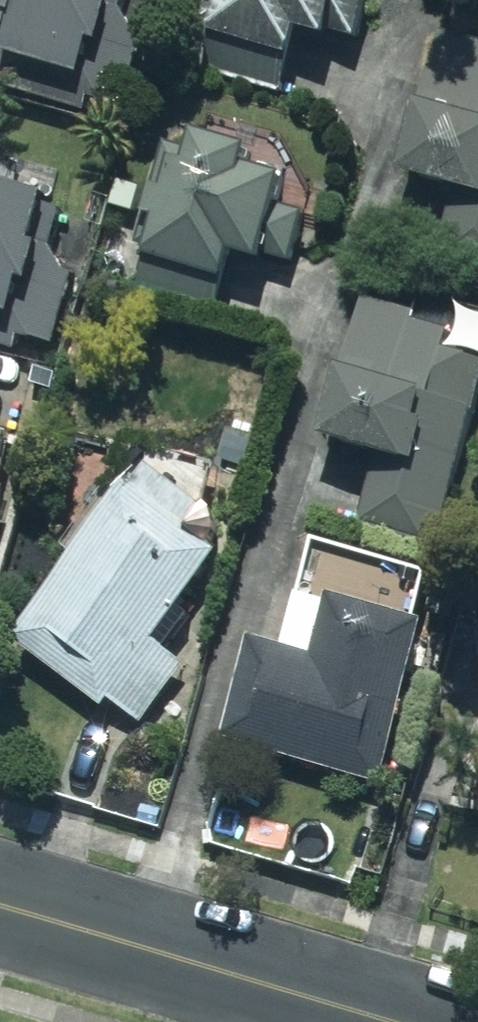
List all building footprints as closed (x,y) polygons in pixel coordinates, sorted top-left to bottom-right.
[(116,0),(3,0),(0,14),(0,25),(15,28),(1,98),(89,115),(101,57),(109,59),(117,16),(113,15),(116,0)] [(198,70),(292,93),(303,46),(330,53),(343,0),(214,0),(198,70)] [(445,49),(408,186),(458,199),(445,246),(477,254),(477,57),(445,49)] [(190,154),(169,148),(142,248),(152,250),(138,300),(221,323),(237,265),(268,274),(293,181),(255,171),(260,153),(195,135),(190,154)] [(21,363),(27,343),(56,352),(70,303),(37,293),(48,253),(40,250),(65,167),(0,148),(0,357),(21,363)] [(369,304),(330,450),(368,460),(365,468),(375,471),(361,524),(443,546),(477,414),(477,367),(446,358),(451,338),(419,329),(422,318),(369,304)] [(139,487),(119,482),(69,546),(71,572),(17,641),(110,714),(115,708),(142,730),(191,668),(174,654),(202,619),(191,611),(231,560),(200,535),(211,521),(150,472),(139,487)] [(13,495),(0,491),(0,544),(13,495)] [(386,795),(429,635),(419,632),(429,593),(315,562),(290,655),(254,646),(225,752),(386,795)]
